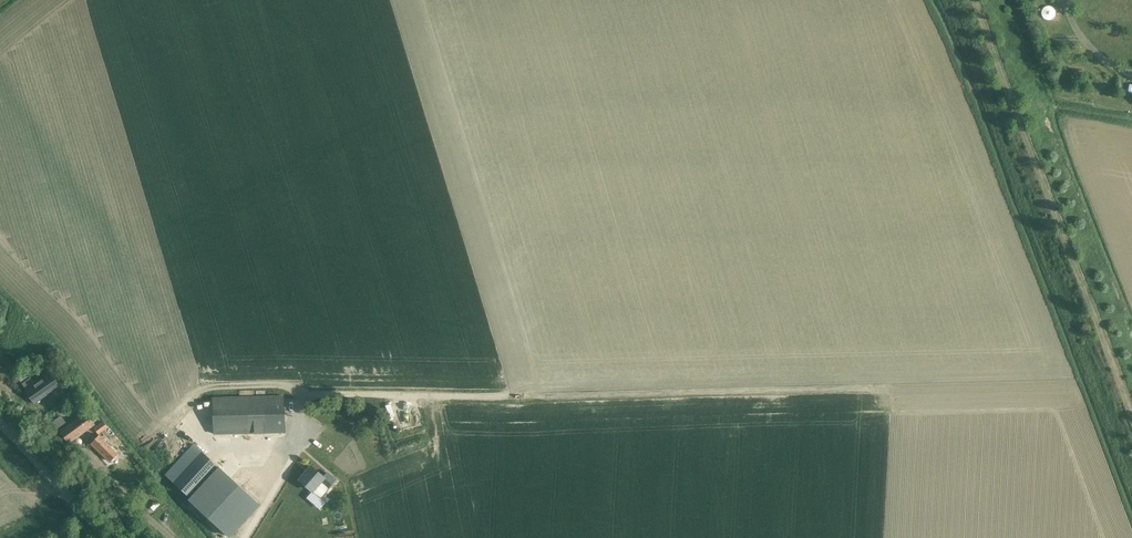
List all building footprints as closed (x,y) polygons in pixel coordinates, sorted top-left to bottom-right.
[(30,378),(22,384),(25,388),(27,390),(25,392),(30,397),(34,404),(37,403),(43,398),(51,393),(50,391),(49,390),(51,389),(57,385),(59,387),(59,386),(60,386),(56,381),(51,374),(35,385),(30,378)] [(72,388),(64,394),(68,400),(76,394),(72,388)] [(212,398),(214,434),(285,433),(284,396),(212,398)] [(67,444),(92,427),(85,416),(60,433),(67,444)] [(108,428),(104,422),(99,425),(104,431),(108,428)] [(112,463),(118,455),(99,438),(92,445),(112,463)] [(218,467),(194,444),(165,475),(190,498),(218,467)] [(219,467),(219,466),(218,467),(190,498),(188,500),(210,520),(228,537),(241,522),(259,503),(249,494),(231,478),(223,470),(219,467)] [(303,476),(300,480),(304,484),(307,486),(312,491),(321,499),(321,498),(324,495),(330,488),(329,487),(332,483),(335,480),(332,476),(327,473),(325,475),(323,477),(316,471),(311,467),(308,470),(309,471),(307,473),(306,472),(303,476)]
